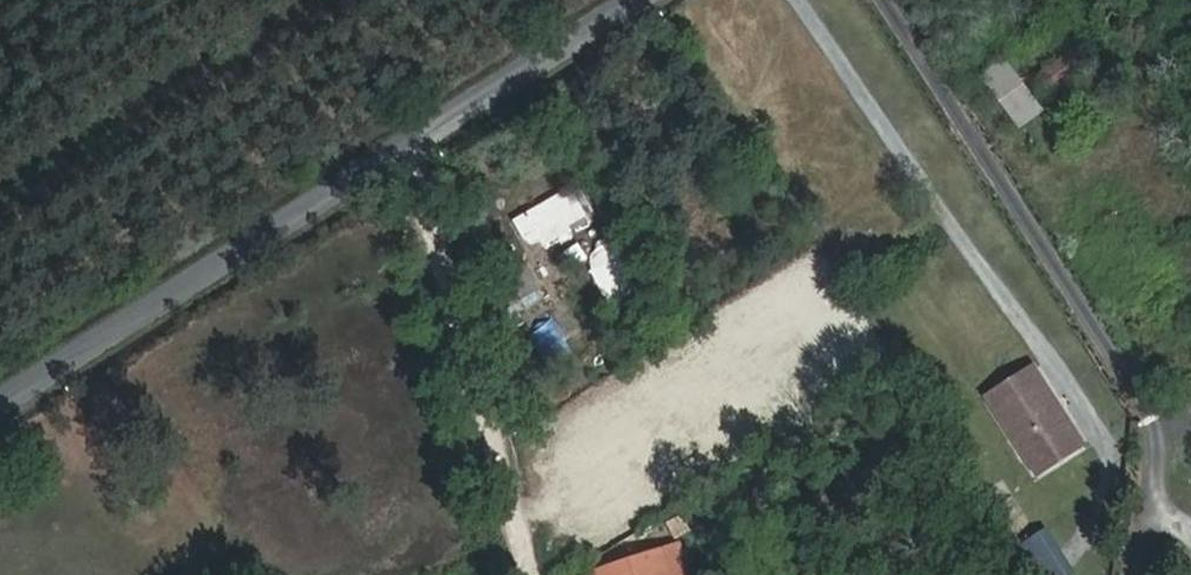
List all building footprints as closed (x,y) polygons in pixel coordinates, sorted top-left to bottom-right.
[(1049,31),(1031,44),(1046,67),(1065,54),(1049,31)] [(1046,67),(1031,44),(982,78),(1013,124),(1035,108),(1029,99),(1054,81),(1046,67)] [(1066,73),(1054,81),(1067,100),(1079,91),(1066,73)] [(1029,99),(1035,108),(1041,118),(1067,100),(1054,81),(1029,99)] [(517,211),(531,245),(590,221),(576,187),(517,211)] [(1034,371),(989,400),(999,415),(1043,387),(1034,371)] [(1083,447),(1043,387),(999,415),(1039,476),(1083,447)] [(1076,567),(1053,523),(1031,534),(1053,574),(1060,574),(1076,567)] [(663,554),(598,574),(670,574),(663,554)]
